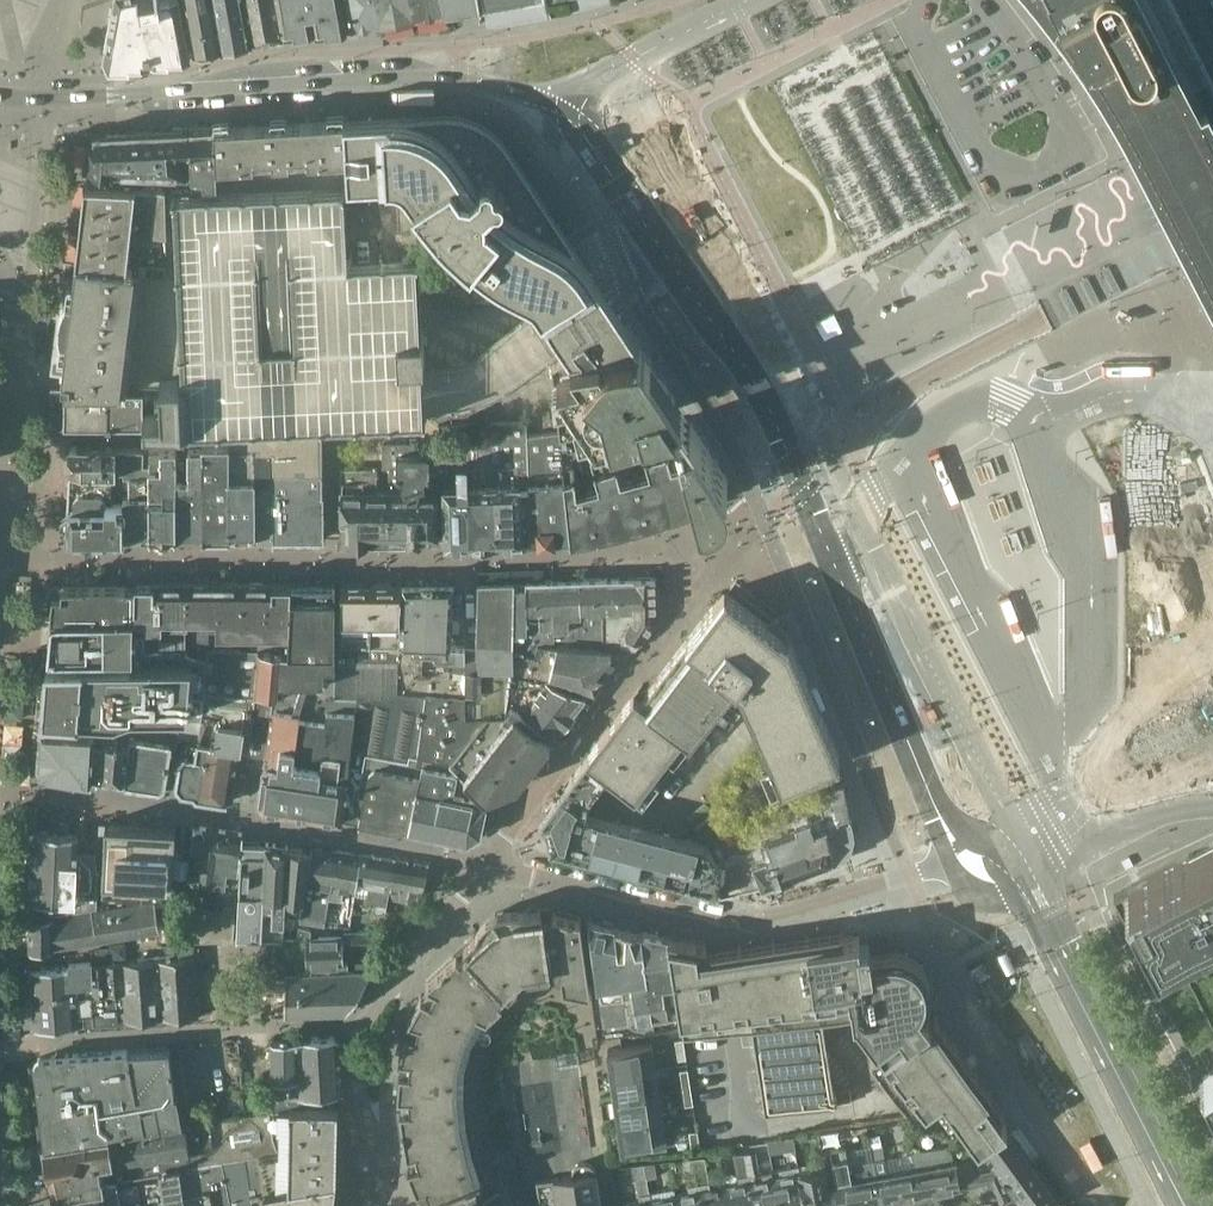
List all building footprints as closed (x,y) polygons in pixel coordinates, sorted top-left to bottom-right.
[(109,27),(104,54),(110,62),(131,63),(131,60),(151,60),(151,57),(171,57),(171,54),(191,54),(186,27),(181,0),(114,0),(109,27)] [(191,27),(195,48),(196,48),(198,52),(222,48),(213,0),(186,0),(191,27)] [(251,38),(253,38),(246,0),(213,0),(222,48),(252,43),(251,38)] [(253,38),(256,37),(263,35),(265,37),(267,37),(270,38),(273,38),(276,37),(278,36),(280,35),(282,33),(284,32),(279,0),(246,0),(253,38)] [(284,32),(297,29),(309,27),(326,24),(327,29),(347,25),(347,22),(343,0),(279,0),(284,32)] [(347,22),(347,25),(383,19),(379,0),(343,0),(347,22)] [(383,19),(415,13),(413,0),(379,0),(383,19)] [(415,13),(447,8),(445,0),(413,0),(415,13)] [(447,8),(448,8),(448,7),(479,2),(479,0),(445,0),(447,8)] [(1209,122),(1158,18),(1149,0),(1051,0),(1058,10),(1058,11),(1059,12),(1060,11),(1074,31),(1073,31),(1089,55),(1090,54),(1103,74),(1102,74),(1102,75),(1103,75),(1103,76),(1104,76),(1116,96),(1116,97),(1117,98),(1129,118),(1129,119),(1129,120),(1130,120),(1141,141),(1140,141),(1140,142),(1128,149),(1127,148),(1127,149),(1127,150),(1135,164),(1151,196),(1154,201),(1171,234),(1181,251),(1190,268),(1189,271),(1190,272),(1191,272),(1192,272),(1192,271),(1191,271),(1203,265),(1204,266),(1205,265),(1212,281),(1212,120),(1209,122)] [(349,116),(345,116),(348,155),(349,180),(359,180),(369,179),(371,179),(380,179),(390,179),(392,179),(394,179),(396,179),(398,180),(400,181),(402,182),(403,183),(405,184),(406,186),(407,187),(420,206),(431,221),(444,236),(459,250),(474,262),(490,273),(507,283),(515,287),(528,294),(529,295),(531,296),(533,297),(534,299),(535,300),(539,305),(539,306),(540,307),(541,310),(567,349),(571,354),(640,343),(641,343),(639,340),(634,332),(627,322),(622,315),(611,298),(577,246),(509,143),(507,141),(506,139),(505,138),(503,136),(502,134),(500,133),(498,131),(497,130),(495,128),(493,126),(491,125),(489,124),(487,122),(485,121),(483,120),(481,119),(478,118),(476,117),(474,116),(472,115),(469,114),(467,113),(465,113),(462,112),(460,112),(458,111),(455,111),(453,111),(450,110),(448,110),(445,110),(443,110),(406,113),(386,114),(349,116)] [(308,119),(215,124),(216,161),(308,157),(348,155),(345,116),(308,119)] [(215,124),(191,125),(193,174),(194,187),(218,186),(216,161),(215,124)] [(191,125),(155,127),(156,150),(160,149),(162,172),(193,174),(191,125)] [(155,127),(127,129),(128,151),(133,151),(134,171),(162,172),(160,149),(156,150),(155,127)] [(86,168),(134,171),(133,151),(128,151),(127,129),(94,131),(90,134),(89,142),(88,142),(86,166),(86,168)] [(136,268),(121,388),(143,388),(143,423),(182,424),(182,426),(229,424),(229,429),(323,429),(323,421),(341,420),(385,418),(427,416),(423,333),(422,329),(419,255),(386,257),(384,224),(376,179),(371,179),(369,179),(359,180),(349,180),(348,155),(308,157),(216,161),(218,186),(194,187),(194,189),(166,190),(168,271),(136,268)] [(80,222),(75,260),(136,268),(168,271),(166,190),(166,186),(87,183),(84,183),(80,222)] [(62,373),(62,374),(63,374),(62,381),(66,382),(65,388),(121,388),(136,268),(75,260),(75,261),(76,261),(73,290),(72,292),(71,306),(69,318),(66,343),(66,344),(66,345),(62,373)] [(850,408),(862,430),(875,443),(883,424),(908,410),(968,380),(1056,337),(1051,330),(1049,326),(1045,318),(1041,309),(1039,307),(1039,305),(1037,303),(845,400),(850,408)] [(464,364),(449,366),(451,407),(472,404),(486,400),(503,391),(555,357),(530,318),(480,357),(464,364)] [(640,343),(571,354),(564,355),(552,363),(561,439),(578,434),(577,429),(642,411),(644,419),(676,409),(682,419),(688,418),(675,397),(676,396),(641,343),(640,343)] [(65,388),(64,423),(112,424),(112,423),(143,423),(143,388),(121,388),(65,388)] [(682,419),(676,421),(677,422),(680,428),(687,460),(692,478),(698,497),(700,497),(701,500),(702,503),(704,510),(714,507),(712,501),(717,498),(721,494),(723,491),(724,489),(725,484),(724,478),(726,477),(727,477),(728,476),(722,467),(691,420),(691,419),(690,420),(688,418),(682,419)] [(494,459),(494,457),(493,457),(496,542),(497,542),(497,541),(499,541),(522,540),(519,487),(530,486),(528,454),(526,435),(527,435),(527,422),(498,423),(499,459),(494,459)] [(680,428),(677,422),(651,429),(675,513),(702,503),(701,500),(700,497),(698,497),(692,478),(687,460),(680,428)] [(323,429),(229,429),(229,440),(229,493),(230,533),(256,533),(256,537),(273,537),(273,477),(323,477),(323,472),(324,472),(324,470),(323,470),(323,429)] [(650,521),(652,521),(651,520),(668,514),(668,515),(675,513),(651,429),(625,436),(650,521)] [(559,431),(527,435),(526,435),(528,454),(530,486),(519,487),(522,540),(522,543),(526,543),(526,541),(536,540),(539,544),(553,543),(556,539),(567,538),(567,540),(571,540),(562,453),(559,431)] [(625,436),(600,443),(624,528),(626,528),(626,529),(627,529),(628,529),(628,528),(627,522),(648,522),(649,523),(649,522),(649,521),(650,521),(625,436)] [(202,443),(203,493),(229,493),(229,440),(202,440),(202,443)] [(468,460),(470,542),(470,543),(472,543),(472,542),(477,541),(477,534),(491,534),(491,541),(496,541),(495,542),(496,542),(493,457),(494,457),(494,442),(468,443),(468,460)] [(176,465),(177,493),(203,493),(202,443),(176,444),(176,465)] [(600,443),(576,449),(587,485),(585,486),(599,534),(624,528),(600,443)] [(149,445),(150,493),(177,493),(176,465),(176,444),(149,445)] [(71,445),(70,469),(116,468),(116,445),(71,445)] [(123,445),(123,468),(123,493),(150,493),(149,445),(123,445)] [(562,453),(571,540),(595,535),(599,534),(585,486),(587,485),(576,449),(562,453)] [(413,541),(413,514),(413,512),(413,453),(397,453),(397,473),(402,473),(402,490),(390,490),(390,514),(390,541),(413,541)] [(440,453),(413,453),(413,512),(413,514),(413,541),(439,540),(439,512),(439,491),(440,491),(440,453)] [(446,543),(470,542),(468,460),(457,460),(458,485),(444,486),(446,543)] [(343,520),(343,537),(343,541),(366,541),(365,474),(377,473),(378,467),(345,467),(341,472),(341,491),(341,520),(343,520)] [(70,469),(68,505),(123,505),(123,493),(123,468),(116,468),(70,469)] [(377,490),(377,473),(365,474),(366,541),(390,541),(390,514),(390,490),(377,490)] [(323,491),(323,477),(273,477),(273,537),(325,537),(324,492),(323,491)] [(150,493),(123,493),(123,505),(124,534),(124,535),(151,534),(150,493)] [(177,534),(177,493),(150,493),(151,534),(159,534),(159,533),(175,533),(175,534),(177,534)] [(203,493),(177,493),(177,534),(180,534),(180,533),(203,532),(203,493)] [(203,532),(203,534),(205,534),(217,529),(229,533),(230,533),(229,493),(203,493),(203,532)] [(124,534),(123,505),(68,505),(67,532),(67,533),(67,534),(68,535),(69,535),(111,535),(124,535),(124,534)] [(218,580),(218,583),(218,623),(217,636),(243,636),(243,587),(237,587),(237,583),(225,583),(225,580),(223,577),(220,577),(218,580)] [(656,577),(620,578),(622,644),(636,648),(657,620),(656,577)] [(603,643),(622,644),(620,578),(580,579),(582,613),(579,613),(579,628),(580,636),(580,641),(603,643)] [(553,579),(534,580),(534,637),(555,637),(554,632),(553,579)] [(579,628),(579,613),(582,613),(580,579),(553,579),(554,632),(555,637),(580,636),(579,628)] [(512,703),(513,681),(513,673),(514,667),(512,650),(512,642),(514,580),(479,581),(477,642),(480,642),(479,646),(466,645),(467,696),(467,715),(505,712),(511,712),(512,703)] [(514,667),(513,673),(529,676),(546,679),(548,680),(548,678),(550,671),(532,666),(533,659),(529,658),(530,655),(530,652),(534,653),(537,642),(531,641),(531,637),(534,637),(534,580),(514,580),(512,642),(512,650),(514,667)] [(466,645),(451,644),(453,595),(454,582),(402,581),(402,583),(399,645),(399,688),(427,692),(467,696),(466,645)] [(51,615),(93,614),(92,583),(84,583),(84,582),(82,582),(82,583),(62,583),(53,591),(51,615)] [(126,582),(92,583),(93,614),(134,614),(134,584),(127,584),(126,582)] [(161,624),(162,624),(162,622),(161,622),(160,583),(134,583),(134,584),(134,614),(134,628),(161,628),(161,624)] [(162,624),(186,624),(186,587),(180,587),(180,583),(160,583),(161,622),(162,622),(162,624)] [(192,587),(186,587),(186,624),(218,623),(218,583),(211,583),(192,583),(192,587)] [(243,636),(266,637),(266,583),(249,583),(244,587),(243,587),(243,636)] [(257,695),(251,745),(254,745),(255,738),(267,740),(259,799),(263,806),(341,818),(355,718),(358,693),(334,694),(335,645),(336,583),(332,583),(332,584),(296,584),(296,583),(292,583),(290,629),(289,650),(266,649),(258,648),(253,695),(257,695)] [(270,640),(266,640),(266,649),(289,650),(290,629),(292,583),(266,583),(266,637),(270,637),(270,640)] [(341,646),(370,645),(370,583),(342,583),(341,646)] [(398,583),(370,583),(370,645),(399,645),(402,583),(398,583)] [(641,701),(640,702),(690,741),(736,681),(738,681),(755,722),(782,784),(840,759),(841,759),(814,697),(789,637),(786,638),(725,591),(641,700),(641,701)] [(161,629),(161,628),(134,628),(134,614),(93,614),(51,615),(47,654),(186,651),(185,629),(161,629)] [(257,648),(258,648),(266,649),(266,640),(257,639),(257,648)] [(335,645),(334,694),(358,693),(399,688),(399,645),(370,645),(341,646),(335,645)] [(207,648),(206,656),(203,690),(221,691),(225,648),(207,648)] [(221,691),(236,693),(240,649),(225,648),(221,691)] [(257,650),(240,649),(236,693),(253,695),(258,648),(257,648),(257,650)] [(200,720),(203,690),(206,656),(191,655),(190,661),(46,663),(42,715),(115,720),(129,707),(155,707),(156,700),(188,700),(186,719),(200,720)] [(555,736),(569,718),(586,695),(548,680),(546,679),(529,676),(513,673),(513,681),(512,703),(543,727),(555,736)] [(419,748),(427,692),(399,688),(358,693),(355,718),(341,818),(342,818),(359,821),(404,830),(404,826),(409,827),(416,794),(418,782),(415,781),(416,769),(418,757),(419,748)] [(257,695),(253,695),(236,693),(221,691),(203,690),(200,720),(198,742),(192,741),(187,744),(185,754),(181,759),(177,783),(182,790),(190,791),(196,795),(232,801),(240,753),(249,754),(251,745),(257,695)] [(550,742),(539,733),(543,727),(512,703),(511,712),(505,712),(467,715),(467,696),(427,692),(419,748),(448,754),(448,760),(449,760),(465,776),(486,797),(518,784),(550,742)] [(590,752),(585,758),(607,775),(643,803),(690,741),(640,702),(641,701),(641,700),(634,695),(590,752)] [(147,785),(160,787),(164,783),(169,749),(176,744),(180,718),(130,719),(129,729),(131,729),(125,781),(135,783),(139,780),(145,781),(147,785)] [(80,750),(84,751),(85,727),(42,725),(40,746),(40,748),(66,750),(66,745),(80,746),(80,750)] [(102,752),(100,781),(102,781),(102,778),(125,781),(131,729),(129,729),(85,727),(84,751),(102,752)] [(66,750),(40,748),(38,763),(46,773),(62,775),(100,781),(102,752),(84,751),(80,750),(80,746),(66,745),(66,750)] [(416,794),(409,827),(432,832),(448,760),(448,754),(419,748),(418,757),(416,769),(415,781),(418,782),(416,794)] [(566,784),(559,793),(576,807),(574,809),(586,812),(590,797),(594,792),(604,779),(607,775),(585,758),(583,762),(573,775),(566,784)] [(432,832),(453,837),(464,792),(462,792),(465,776),(449,760),(448,760),(432,832)] [(480,833),(484,814),(487,798),(486,798),(486,797),(465,776),(462,792),(464,792),(453,837),(468,840),(479,832),(480,833)] [(851,816),(844,780),(820,785),(821,787),(827,821),(851,816)] [(708,792),(718,805),(732,794),(722,782),(708,792)] [(714,811),(696,825),(707,839),(708,843),(710,844),(721,866),(719,890),(719,892),(719,893),(732,890),(733,893),(735,893),(734,890),(760,883),(762,887),(762,888),(763,888),(764,888),(764,886),(785,879),(784,877),(798,872),(832,859),(833,860),(835,859),(834,858),(827,821),(821,787),(817,786),(776,814),(746,834),(726,805),(717,812),(716,811),(715,812),(714,811)] [(556,797),(540,818),(542,820),(549,840),(550,844),(550,847),(580,855),(588,857),(593,839),(599,816),(586,812),(574,809),(576,807),(559,793),(556,797)] [(593,839),(588,857),(596,859),(613,863),(618,845),(624,822),(599,816),(593,839)] [(851,816),(827,821),(834,858),(847,852),(850,847),(854,833),(851,816)] [(69,831),(69,822),(60,822),(59,831),(69,831)] [(103,897),(137,899),(141,824),(106,822),(103,880),(103,897)] [(618,845),(613,863),(630,868),(638,870),(643,851),(649,828),(624,822),(618,845)] [(176,826),(141,824),(137,899),(143,899),(144,882),(173,883),(176,826)] [(241,833),(242,833),(203,827),(202,826),(193,829),(194,830),(188,878),(192,891),(204,893),(202,904),(196,940),(234,940),(239,860),(241,842),(241,833)] [(643,851),(638,870),(643,871),(646,872),(663,876),(668,858),(674,835),(649,828),(643,851)] [(30,898),(30,901),(29,915),(82,909),(97,907),(97,872),(98,871),(96,858),(96,852),(78,852),(79,834),(33,832),(33,834),(34,835),(33,858),(32,858),(32,861),(33,861),(31,898),(30,898)] [(242,833),(238,916),(263,917),(266,841),(265,841),(266,842),(243,841),(244,832),(242,832),(242,833)] [(668,858),(663,876),(680,880),(696,885),(719,890),(721,866),(710,844),(708,843),(685,838),(674,835),(668,858)] [(266,841),(263,917),(285,919),(287,852),(288,845),(267,842),(267,841),(266,841)] [(1195,853),(1194,851),(1189,854),(1189,855),(1134,883),(1114,894),(1131,928),(1132,927),(1138,937),(1137,938),(1180,1023),(1194,1016),(1193,1014),(1203,1009),(1167,939),(1212,919),(1212,843),(1195,853)] [(287,852),(285,919),(304,919),(306,881),(311,849),(289,845),(287,852)] [(310,856),(306,881),(304,919),(327,923),(332,897),(339,850),(312,846),(310,856)] [(346,888),(355,890),(361,854),(339,850),(332,897),(344,900),(346,888)] [(394,860),(361,854),(355,890),(355,892),(388,897),(394,860)] [(388,897),(388,898),(420,903),(422,892),(429,866),(394,860),(388,897)] [(156,901),(125,905),(130,937),(159,932),(156,901)] [(80,944),(130,937),(125,905),(92,910),(75,912),(80,944)] [(416,1184),(417,1188),(420,1187),(424,1199),(423,1199),(425,1203),(426,1205),(431,1205),(470,1187),(477,1183),(477,1181),(486,1178),(477,1150),(471,1121),(470,1118),(468,1092),(468,1089),(469,1062),(469,1059),(475,1038),(476,1035),(487,1015),(503,1001),(500,998),(507,991),(509,993),(526,976),(527,976),(550,973),(550,972),(542,915),(541,908),(525,910),(521,908),(516,908),(510,908),(505,908),(500,909),(496,911),(491,914),(487,917),(484,920),(481,923),(480,924),(478,929),(477,930),(476,933),(464,945),(465,946),(426,982),(429,984),(423,995),(422,994),(408,1018),(412,1019),(408,1031),(407,1031),(399,1057),(402,1057),(401,1070),(400,1069),(398,1095),(402,1095),(402,1107),(401,1107),(407,1152),(409,1152),(412,1164),(408,1165),(416,1184)] [(553,914),(542,915),(550,972),(562,974),(563,985),(563,986),(591,992),(591,991),(581,918),(581,917),(553,911),(553,914)] [(73,945),(80,944),(75,912),(30,919),(30,951),(57,948),(61,951),(70,949),(73,945)] [(237,938),(262,939),(263,917),(238,916),(237,938)] [(263,917),(262,939),(284,940),(284,938),(285,919),(263,917)] [(285,919),(284,938),(302,938),(301,923),(304,919),(285,919)] [(615,925),(589,920),(589,921),(604,1026),(628,1022),(629,1023),(625,997),(622,978),(621,970),(622,970),(615,925)] [(168,924),(168,943),(182,942),(184,941),(184,924),(172,924),(168,924)] [(641,931),(615,925),(622,970),(621,970),(622,978),(625,997),(629,1023),(634,1028),(654,1025),(652,1011),(641,931)] [(721,1032),(751,1029),(765,1115),(793,1111),(836,1105),(823,1018),(829,1017),(856,1013),(860,1017),(884,1051),(870,1061),(896,1096),(913,1119),(943,1097),(979,1147),(1007,1126),(999,1114),(1004,1109),(935,1014),(929,1018),(928,1016),(931,1008),(936,995),(937,983),(934,971),(928,961),(920,952),(918,951),(910,946),(898,943),(888,943),(887,942),(870,940),(870,939),(861,940),(860,934),(845,936),(844,929),(815,933),(778,939),(738,945),(735,946),(711,949),(708,950),(707,950),(707,944),(707,942),(668,936),(683,1037),(721,1032)] [(641,931),(652,1011),(678,1007),(674,981),(668,937),(667,937),(668,936),(641,931)] [(306,935),(306,967),(328,966),(328,970),(348,969),(348,963),(344,964),(344,946),(373,945),(373,932),(342,933),(342,935),(306,935)] [(169,958),(158,959),(162,1019),(198,1016),(194,957),(194,941),(184,941),(182,942),(168,943),(169,958)] [(158,959),(121,962),(123,992),(125,1015),(126,1021),(162,1019),(158,959)] [(52,967),(30,968),(32,997),(123,992),(121,962),(91,964),(90,960),(54,962),(52,967)] [(285,1015),(347,1013),(371,971),(286,974),(285,1015)] [(123,992),(32,997),(35,1028),(38,1028),(47,1027),(121,1022),(121,1020),(118,1021),(118,1015),(125,1015),(123,992)] [(335,1035),(319,1036),(322,1094),(343,1092),(340,1040),(335,1035)] [(302,1095),(322,1094),(319,1036),(294,1037),(298,1103),(303,1103),(302,1095)] [(262,1091),(264,1106),(298,1103),(294,1037),(271,1038),(271,1079),(270,1079),(270,1090),(262,1091)] [(687,1058),(684,1038),(675,1039),(678,1059),(687,1058)] [(608,1049),(611,1074),(655,1067),(652,1043),(608,1049)] [(39,1057),(35,1063),(40,1102),(39,1102),(40,1106),(41,1105),(45,1143),(45,1145),(117,1133),(182,1122),(176,1094),(175,1095),(169,1047),(128,1049),(53,1055),(39,1057)] [(556,1056),(557,1069),(579,1065),(577,1053),(556,1056)] [(1210,1068),(1203,1072),(1212,1091),(1212,1066),(1210,1068)] [(611,1074),(615,1098),(659,1092),(655,1067),(611,1074)] [(680,1070),(683,1089),(691,1088),(688,1068),(680,1070)] [(683,1089),(686,1108),(694,1107),(691,1088),(683,1089)] [(615,1098),(618,1123),(662,1117),(659,1092),(615,1098)] [(268,1108),(271,1128),(271,1132),(304,1132),(337,1133),(338,1106),(334,1106),(303,1108),(303,1103),(298,1103),(264,1106),(265,1109),(268,1108)] [(265,1110),(244,1114),(247,1132),(271,1128),(268,1108),(265,1109),(265,1110)] [(46,1147),(50,1168),(54,1193),(108,1184),(107,1178),(151,1171),(222,1159),(244,1155),(277,1150),(272,1136),(271,1132),(271,1128),(247,1132),(244,1114),(182,1124),(182,1122),(117,1133),(45,1145),(45,1147),(46,1147)] [(618,1123),(622,1148),(623,1148),(623,1154),(667,1148),(662,1117),(618,1123)] [(689,1132),(693,1151),(701,1150),(698,1130),(689,1132)] [(1011,1135),(1008,1131),(988,1145),(999,1160),(994,1163),(998,1169),(978,1173),(979,1183),(992,1181),(995,1188),(1006,1180),(1008,1183),(1033,1165),(1027,1157),(1029,1156),(1013,1133),(1011,1135)] [(337,1133),(304,1132),(271,1132),(272,1136),(277,1150),(277,1156),(337,1157),(337,1133)] [(781,1149),(787,1148),(792,1147),(790,1137),(786,1138),(779,1139),(781,1149)] [(871,1147),(877,1176),(882,1201),(920,1194),(916,1169),(888,1174),(882,1145),(871,1147)] [(829,1185),(833,1205),(856,1205),(882,1201),(877,1176),(850,1181),(843,1147),(831,1149),(837,1184),(829,1185)] [(251,1192),(287,1185),(336,1177),(337,1157),(277,1156),(277,1150),(244,1155),(251,1192)] [(758,1167),(755,1152),(746,1153),(749,1169),(758,1167)] [(725,1186),(729,1205),(755,1205),(750,1174),(749,1169),(746,1153),(734,1154),(739,1176),(740,1184),(725,1186)] [(251,1192),(244,1155),(222,1159),(151,1171),(157,1205),(253,1205),(251,1192)] [(725,1186),(711,1189),(705,1157),(694,1158),(696,1172),(698,1184),(703,1205),(729,1205),(725,1186)] [(694,1158),(684,1159),(687,1174),(696,1172),(694,1158)] [(915,1162),(916,1169),(920,1194),(979,1183),(978,1173),(959,1176),(957,1162),(927,1167),(926,1160),(915,1162)] [(801,1171),(799,1171),(806,1205),(833,1205),(829,1185),(828,1185),(823,1161),(800,1165),(801,1171)] [(572,1176),(536,1181),(540,1205),(601,1205),(596,1172),(595,1168),(593,1166),(592,1165),(591,1163),(588,1162),(585,1162),(584,1162),(581,1162),(579,1162),(577,1164),(575,1166),(574,1167),(573,1169),(572,1171),(572,1172),(572,1174),(572,1176)] [(655,1163),(644,1164),(647,1178),(657,1176),(655,1163)] [(650,1193),(647,1178),(644,1164),(633,1165),(640,1202),(625,1204),(625,1205),(652,1205),(650,1193)] [(799,1171),(801,1171),(800,1165),(774,1170),(781,1205),(806,1205),(799,1171)] [(1031,1205),(1045,1205),(1049,1204),(1057,1198),(1054,1194),(1056,1193),(1040,1170),(1038,1172),(1033,1165),(1008,1183),(1006,1180),(995,1188),(1002,1204),(1012,1199),(1010,1196),(1015,1193),(1022,1202),(1026,1199),(1031,1205)] [(774,1170),(750,1174),(755,1205),(781,1205),(774,1170)] [(57,1205),(157,1205),(151,1171),(107,1178),(108,1184),(54,1193),(54,1194),(55,1194),(57,1205)] [(336,1177),(287,1185),(291,1205),(333,1205),(336,1178),(336,1177)] [(676,1195),(678,1205),(703,1205),(698,1184),(689,1186),(690,1192),(676,1195)] [(251,1192),(253,1205),(291,1205),(287,1185),(251,1192)] [(470,1187),(431,1205),(479,1205),(470,1187)] [(676,1195),(662,1197),(661,1191),(650,1193),(652,1205),(678,1205),(676,1195)]
